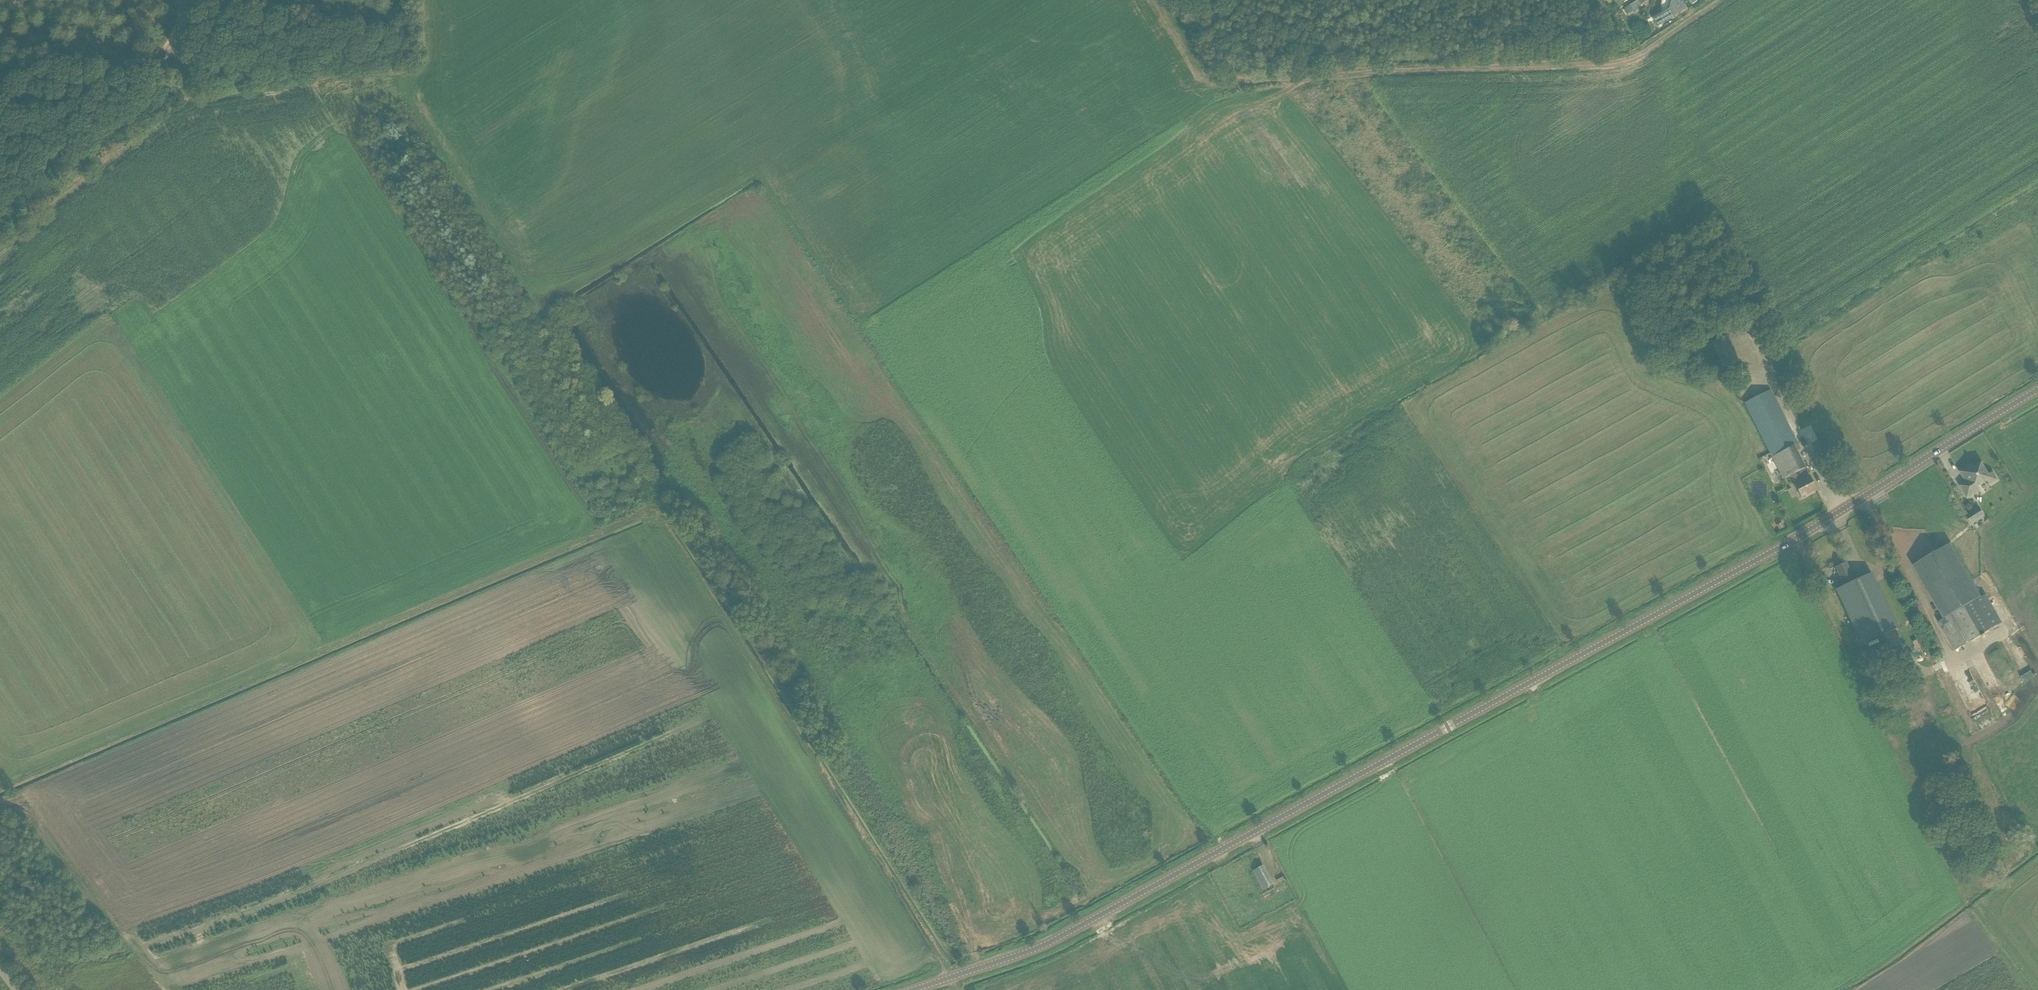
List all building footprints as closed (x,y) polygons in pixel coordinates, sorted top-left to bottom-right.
[(1670,9),(1653,20),(1657,26),(1686,8),(1681,0),(1671,0),(1672,0),(1670,9)] [(1632,11),(1639,7),(1636,1),(1629,6),(1632,11)] [(1713,342),(1725,368),(1739,362),(1727,336),(1713,342)] [(1770,391),(1744,404),(1769,453),(1779,470),(1783,479),(1790,476),(1795,484),(1794,485),(1801,498),(1817,490),(1812,481),(1810,477),(1806,468),(1795,447),(1798,445),(1770,391)] [(1980,490),(1978,486),(1987,481),(1990,484),(1997,480),(1992,473),(1989,475),(1982,464),(1974,468),(1972,465),(1960,472),(1966,482),(1960,486),(1968,498),(1980,490)] [(1964,509),(1967,514),(1965,515),(1971,525),(1985,517),(1979,507),(1971,512),(1968,507),(1964,509)] [(2002,623),(1986,595),(1982,597),(1951,544),(1913,566),(1944,618),(1939,621),(1955,650),(2002,623)] [(1844,586),(1835,590),(1861,645),(1887,633),(1897,628),(1872,573),(1854,581),(1846,562),(1836,567),(1844,586)] [(1264,890),(1274,883),(1262,864),(1252,871),(1264,890)]
